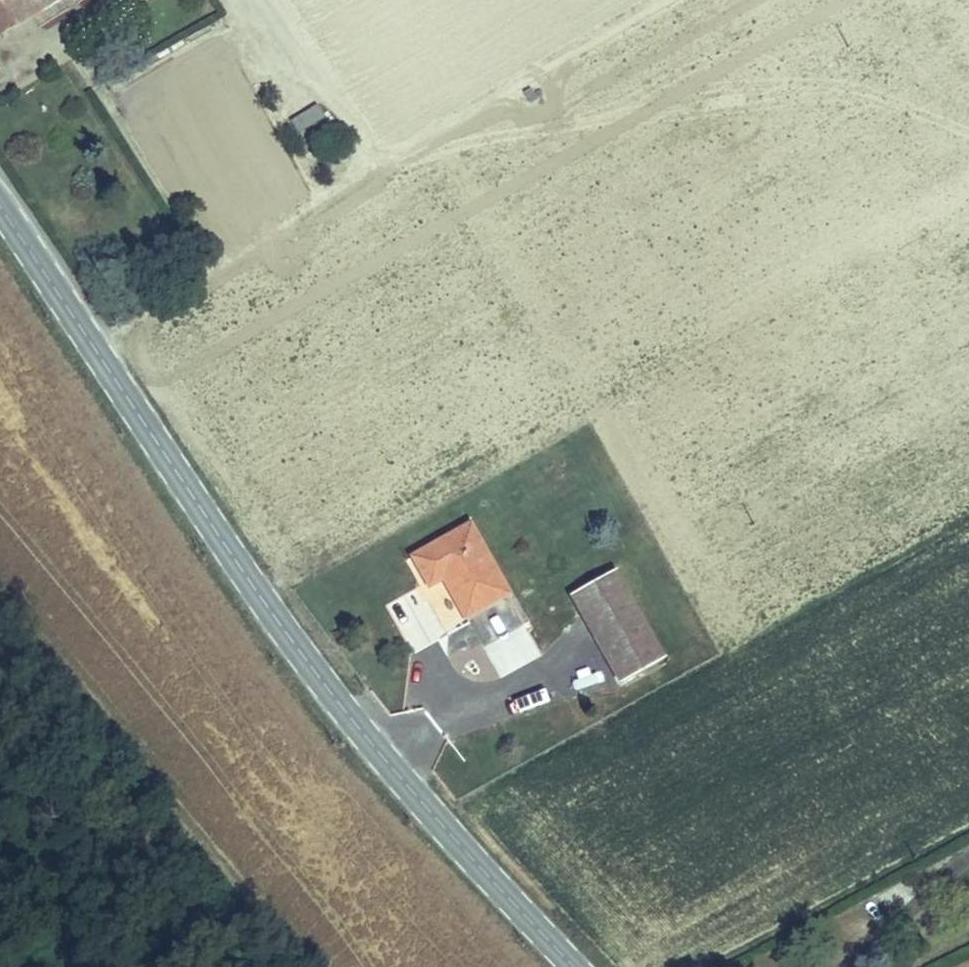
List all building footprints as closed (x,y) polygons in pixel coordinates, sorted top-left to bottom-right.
[(49,0),(0,0),(0,29),(49,0)] [(316,101),(288,118),(297,134),(325,117),(316,101)] [(461,616),(507,591),(470,522),(407,555),(424,587),(441,578),(461,616)] [(660,657),(611,571),(567,597),(616,683),(660,657)]
